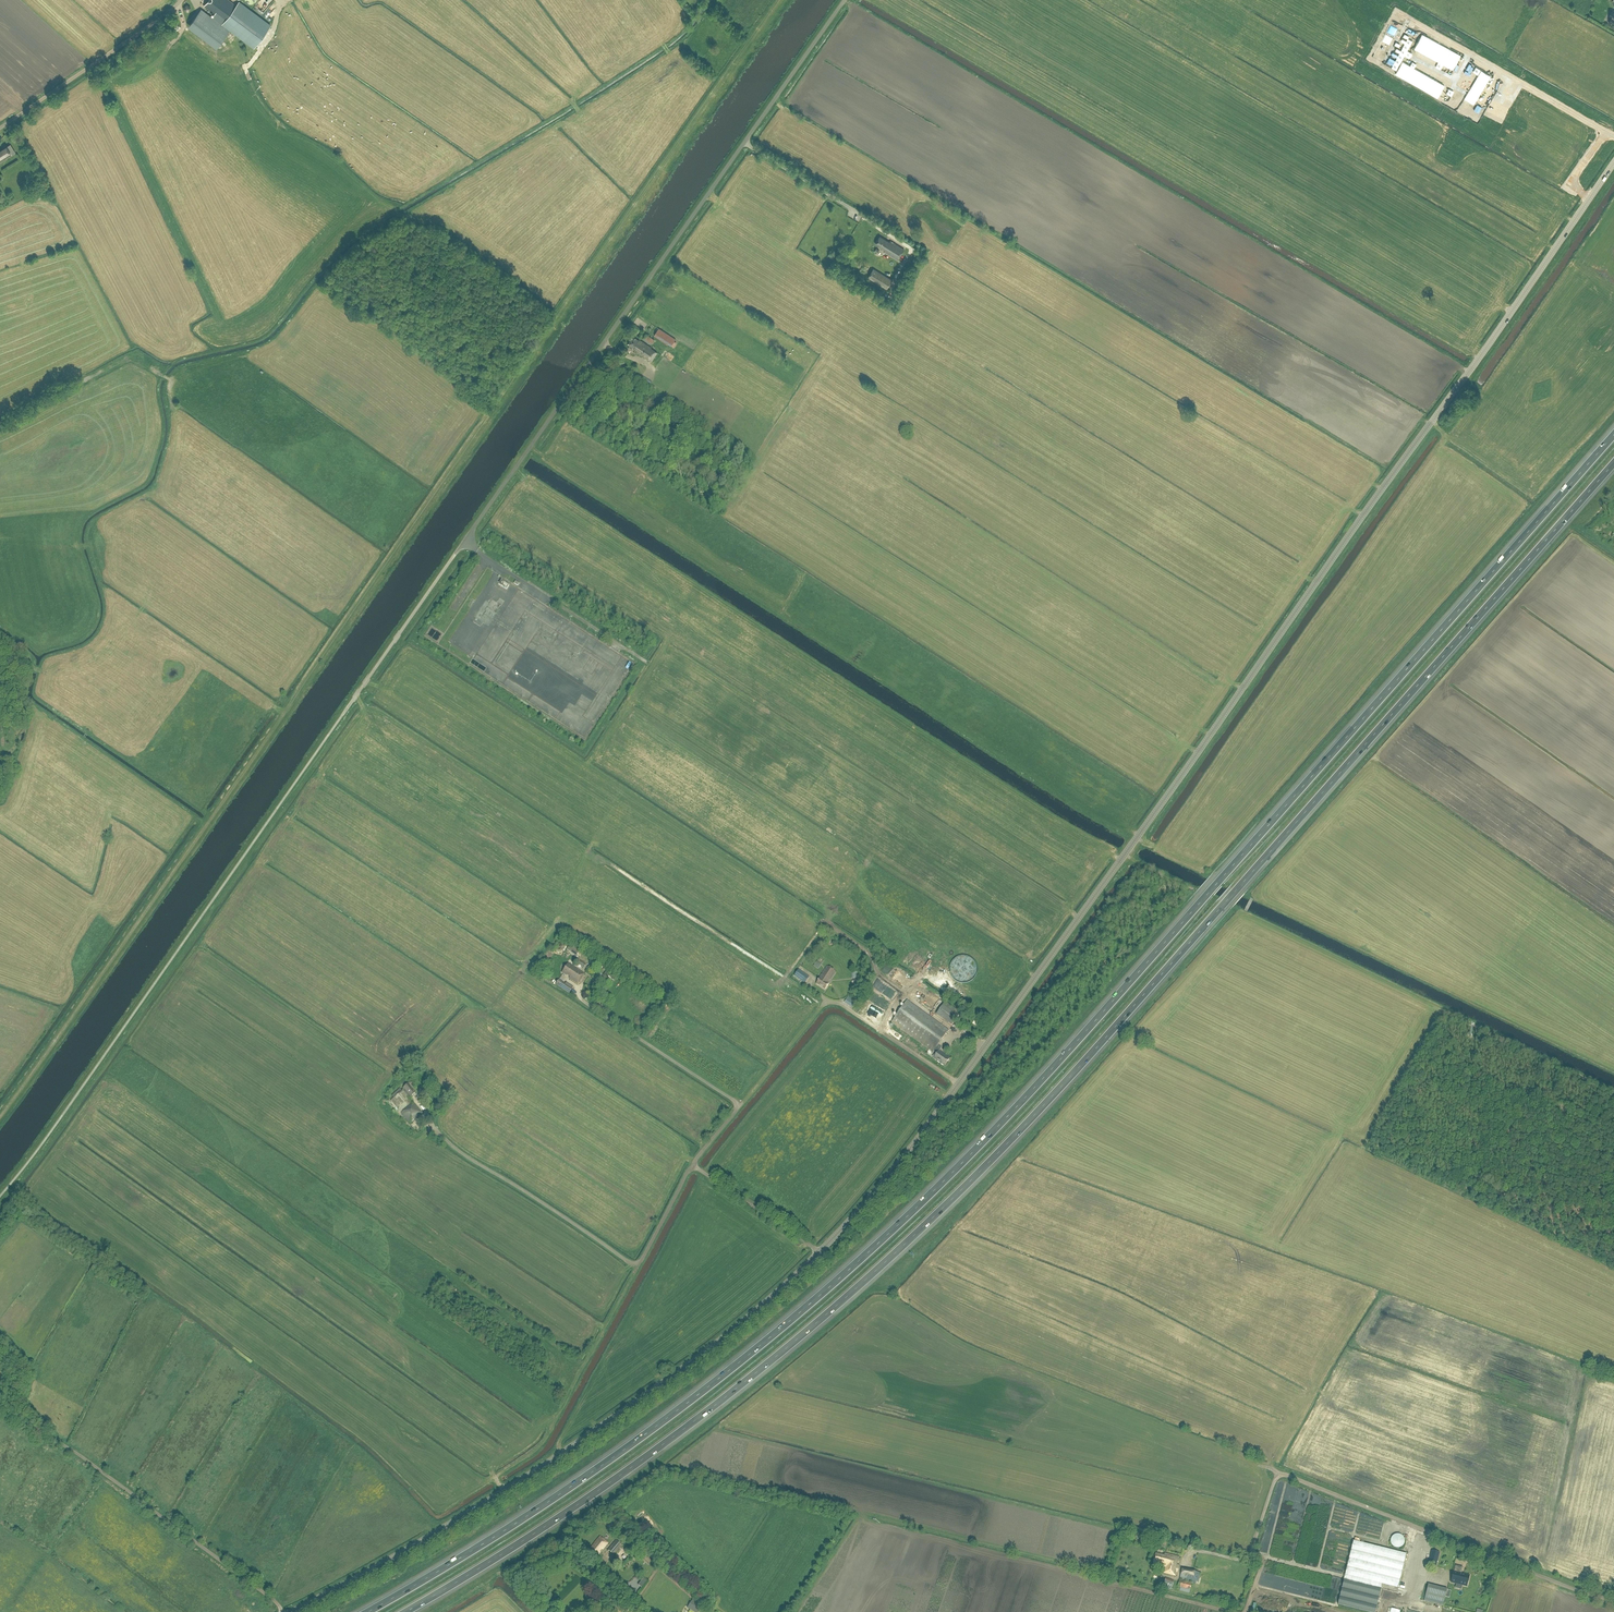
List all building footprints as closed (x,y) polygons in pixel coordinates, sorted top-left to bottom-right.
[(204,5),(257,44),(268,29),(245,11),(229,0),(208,0),(204,5)] [(270,5),(266,0),(263,0),(257,5),(263,12),(270,5)] [(230,30),(201,9),(188,26),(216,48),(230,30)] [(16,153),(10,144),(7,146),(0,150),(0,163),(16,153)] [(42,188),(32,194),(36,200),(46,195),(42,188)] [(898,260),(904,249),(896,244),(891,240),(890,242),(880,236),(875,244),(885,250),(884,251),(898,260)] [(873,269),(868,277),(887,288),(892,280),(873,269)] [(668,343),(672,345),(675,340),(676,339),(659,328),(655,334),(668,343)] [(654,339),(646,334),(642,339),(650,344),(654,339)] [(635,339),(632,337),(628,344),(637,349),(636,351),(651,360),(657,352),(651,348),(652,347),(639,339),(639,340),(636,338),(635,339)] [(509,585),(501,580),(498,584),(506,590),(509,585)] [(569,946),(567,949),(576,956),(578,953),(569,946)] [(586,965),(578,959),(576,962),(584,968),(586,965)] [(578,984),(584,975),(568,963),(562,973),(566,976),(567,975),(570,977),(569,978),(578,984)] [(836,972),(828,966),(822,975),(820,978),(821,978),(817,984),(824,989),(829,984),(827,982),(829,979),(830,980),(836,972)] [(801,978),(803,974),(797,970),(794,974),(801,978)] [(559,980),(555,985),(569,994),(573,987),(566,983),(565,984),(559,980)] [(882,1007),(887,1003),(882,998),(877,1002),(882,1007)] [(942,1048),(938,1045),(949,1030),(907,1000),(891,1023),(933,1052),(933,1051),(937,1054),(934,1058),(944,1066),(950,1059),(939,1051),(942,1048)] [(945,1002),(936,1015),(952,1026),(961,1013),(945,1002)] [(412,1104),(411,1103),(410,1099),(409,1097),(410,1096),(411,1097),(416,1093),(408,1084),(403,1088),(404,1089),(390,1101),(401,1114),(409,1124),(422,1113),(413,1103),(412,1104)] [(1390,1540),(1390,1541),(1390,1542),(1391,1543),(1391,1545),(1392,1546),(1393,1547),(1394,1547),(1395,1548),(1396,1548),(1397,1548),(1399,1548),(1400,1548),(1401,1547),(1402,1547),(1403,1546),(1404,1545),(1404,1543),(1405,1542),(1405,1541),(1405,1540),(1404,1539),(1404,1537),(1403,1536),(1402,1536),(1401,1535),(1400,1534),(1399,1534),(1397,1534),(1396,1534),(1395,1534),(1394,1535),(1393,1536),(1392,1536),(1391,1537),(1391,1539),(1390,1540)] [(600,1537),(589,1549),(597,1556),(608,1543),(600,1537)] [(622,1546),(616,1540),(608,1550),(614,1555),(622,1546)] [(1398,1588),(1406,1554),(1353,1541),(1345,1575),(1398,1588)] [(1416,1549),(1409,1566),(1418,1569),(1423,1555),(1421,1554),(1422,1551),(1416,1549)] [(1440,1554),(1432,1552),(1429,1563),(1436,1565),(1440,1554)] [(1178,1561),(1179,1561),(1180,1557),(1166,1554),(1165,1556),(1156,1553),(1154,1563),(1159,1564),(1159,1565),(1165,1567),(1164,1573),(1176,1576),(1179,1565),(1177,1564),(1178,1561)] [(1182,1569),(1180,1578),(1198,1582),(1200,1573),(1182,1569)] [(1462,1585),(1467,1586),(1467,1585),(1469,1576),(1464,1574),(1464,1575),(1461,1575),(1461,1574),(1454,1572),(1453,1572),(1451,1581),(1451,1582),(1456,1584),(1462,1585)] [(1367,1611),(1375,1611),(1381,1588),(1344,1579),(1338,1605),(1367,1611)] [(1179,1580),(1178,1587),(1190,1590),(1192,1583),(1179,1580)] [(1448,1590),(1428,1585),(1424,1599),(1444,1604),(1448,1590)] [(702,1607),(692,1600),(687,1608),(694,1611),(699,1611),(702,1607)]
